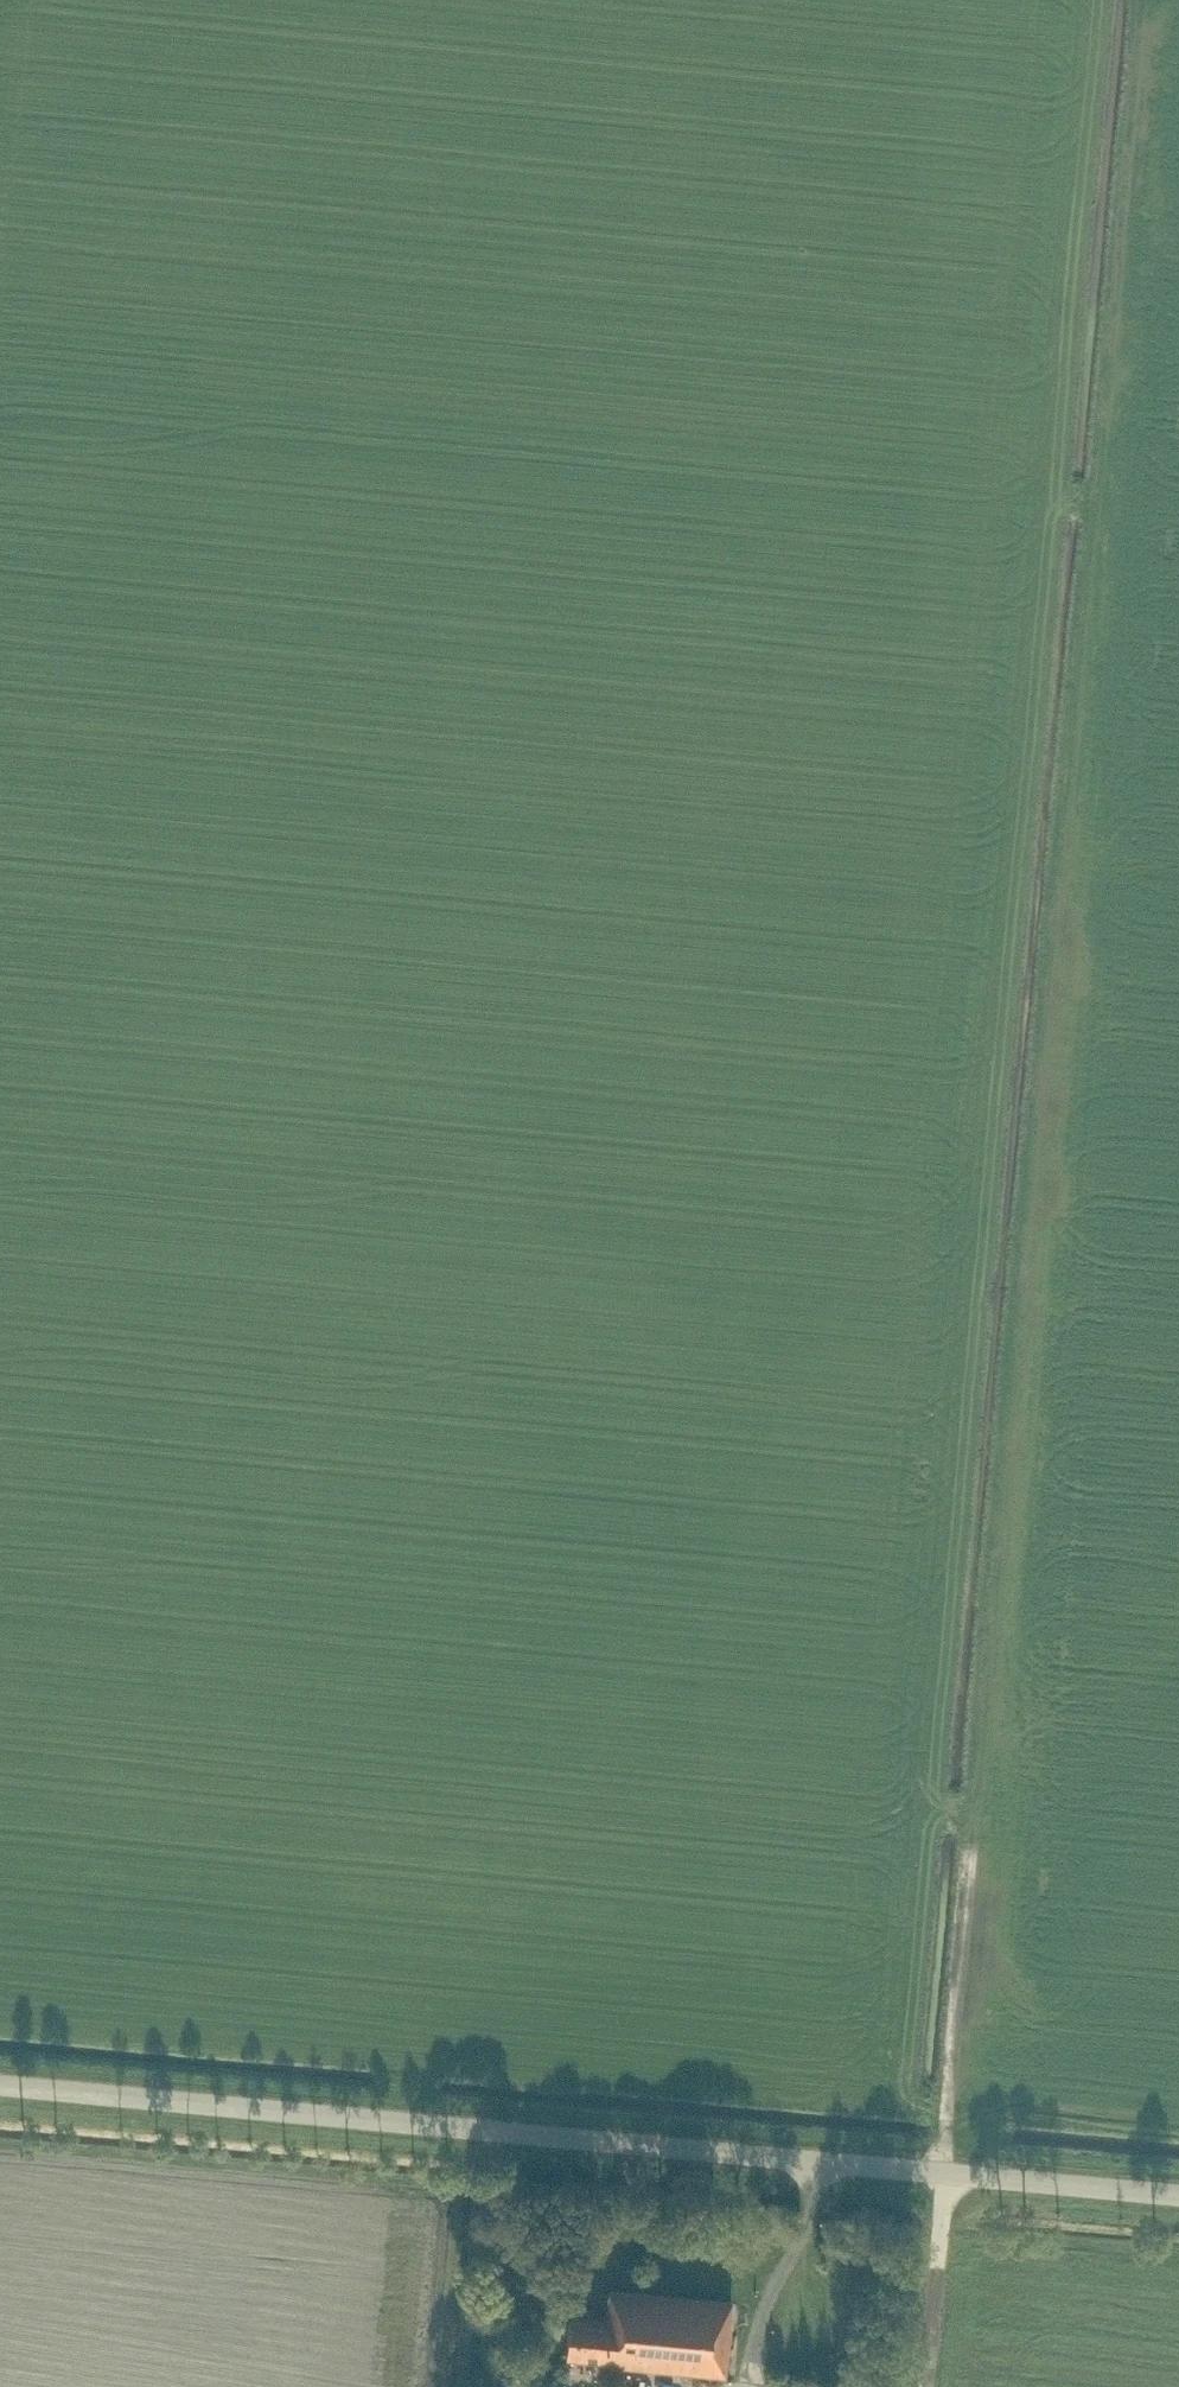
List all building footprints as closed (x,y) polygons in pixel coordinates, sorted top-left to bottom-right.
[(603,2365),(723,2376),(730,2299),(610,2290),(608,2317),(568,2315),(565,2357),(603,2360),(603,2365)]
